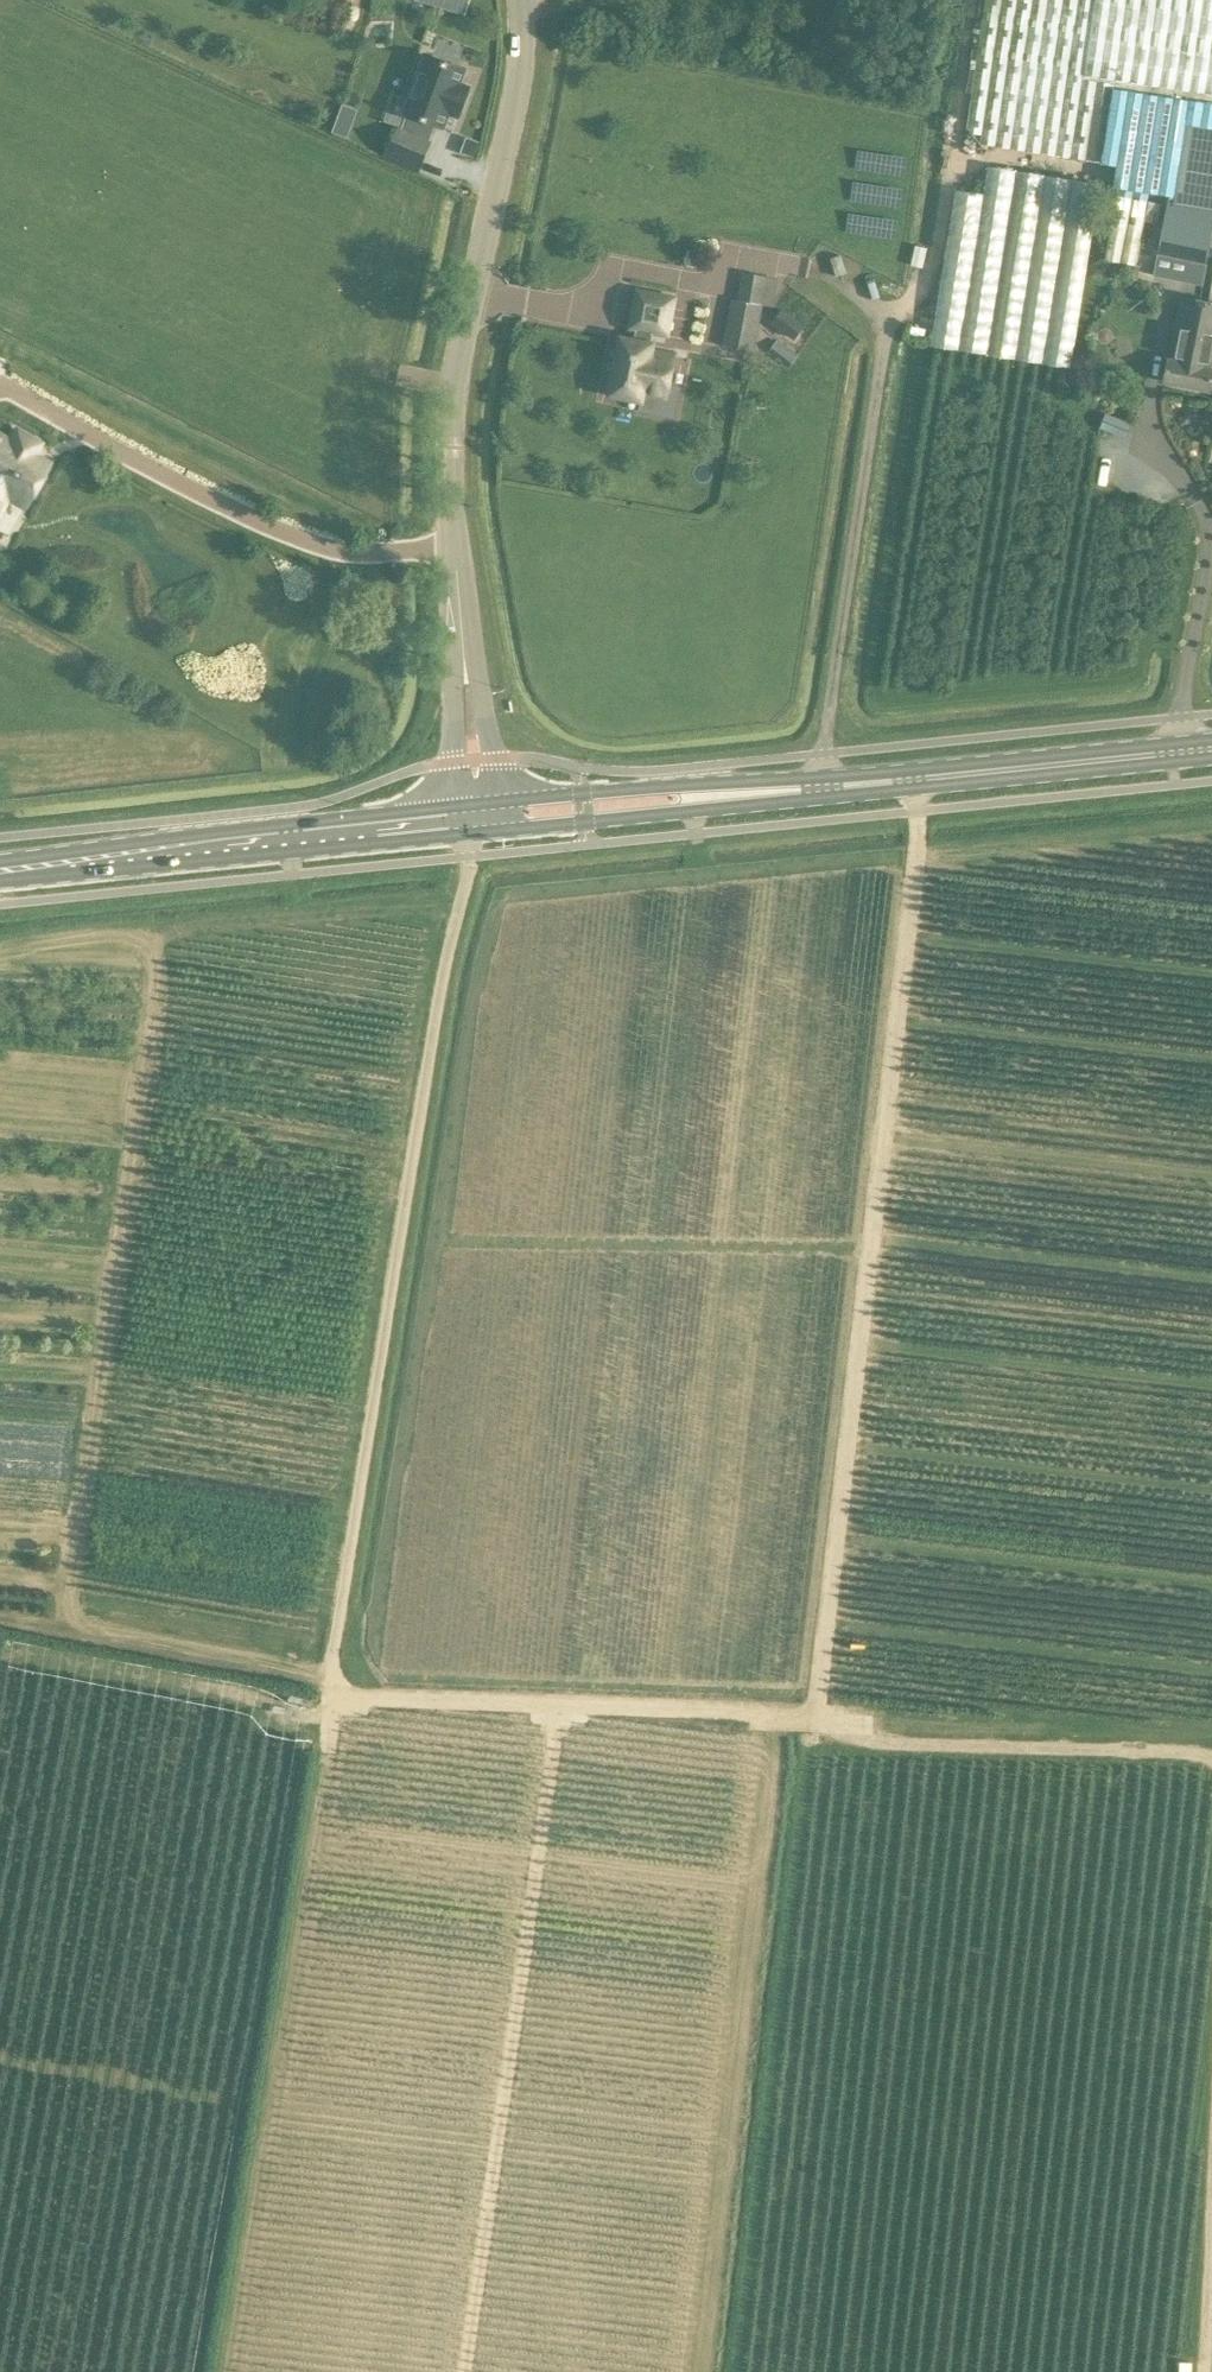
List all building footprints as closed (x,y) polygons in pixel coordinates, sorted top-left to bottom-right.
[(414,102),(410,114),(417,117),(412,132),(398,126),(386,152),(419,166),(430,140),(427,138),(433,123),(440,126),(447,110),(458,114),(468,88),(456,83),(462,67),(427,54),(409,101),(414,102)] [(349,132),(355,105),(341,102),(335,129),(349,132)] [(1169,198),(1154,275),(1204,285),(1211,243),(1211,207),(1169,198)] [(1209,302),(1181,296),(1168,359),(1167,359),(1163,380),(1209,389),(1211,374),(1211,285),(1209,302)] [(673,348),(650,343),(652,331),(668,334),(675,297),(642,291),(634,328),(636,329),(634,340),(621,338),(610,394),(639,399),(640,391),(663,395),(673,348)] [(764,305),(731,299),(722,347),(756,353),(764,305)] [(793,340),(805,325),(781,307),(769,323),(793,340)] [(7,496),(24,505),(31,493),(33,495),(44,476),(41,474),(48,462),(27,449),(33,439),(16,429),(9,440),(0,435),(0,508),(7,496)] [(1192,2362),(1180,2361),(1179,2371),(1192,2371),(1192,2362)]
